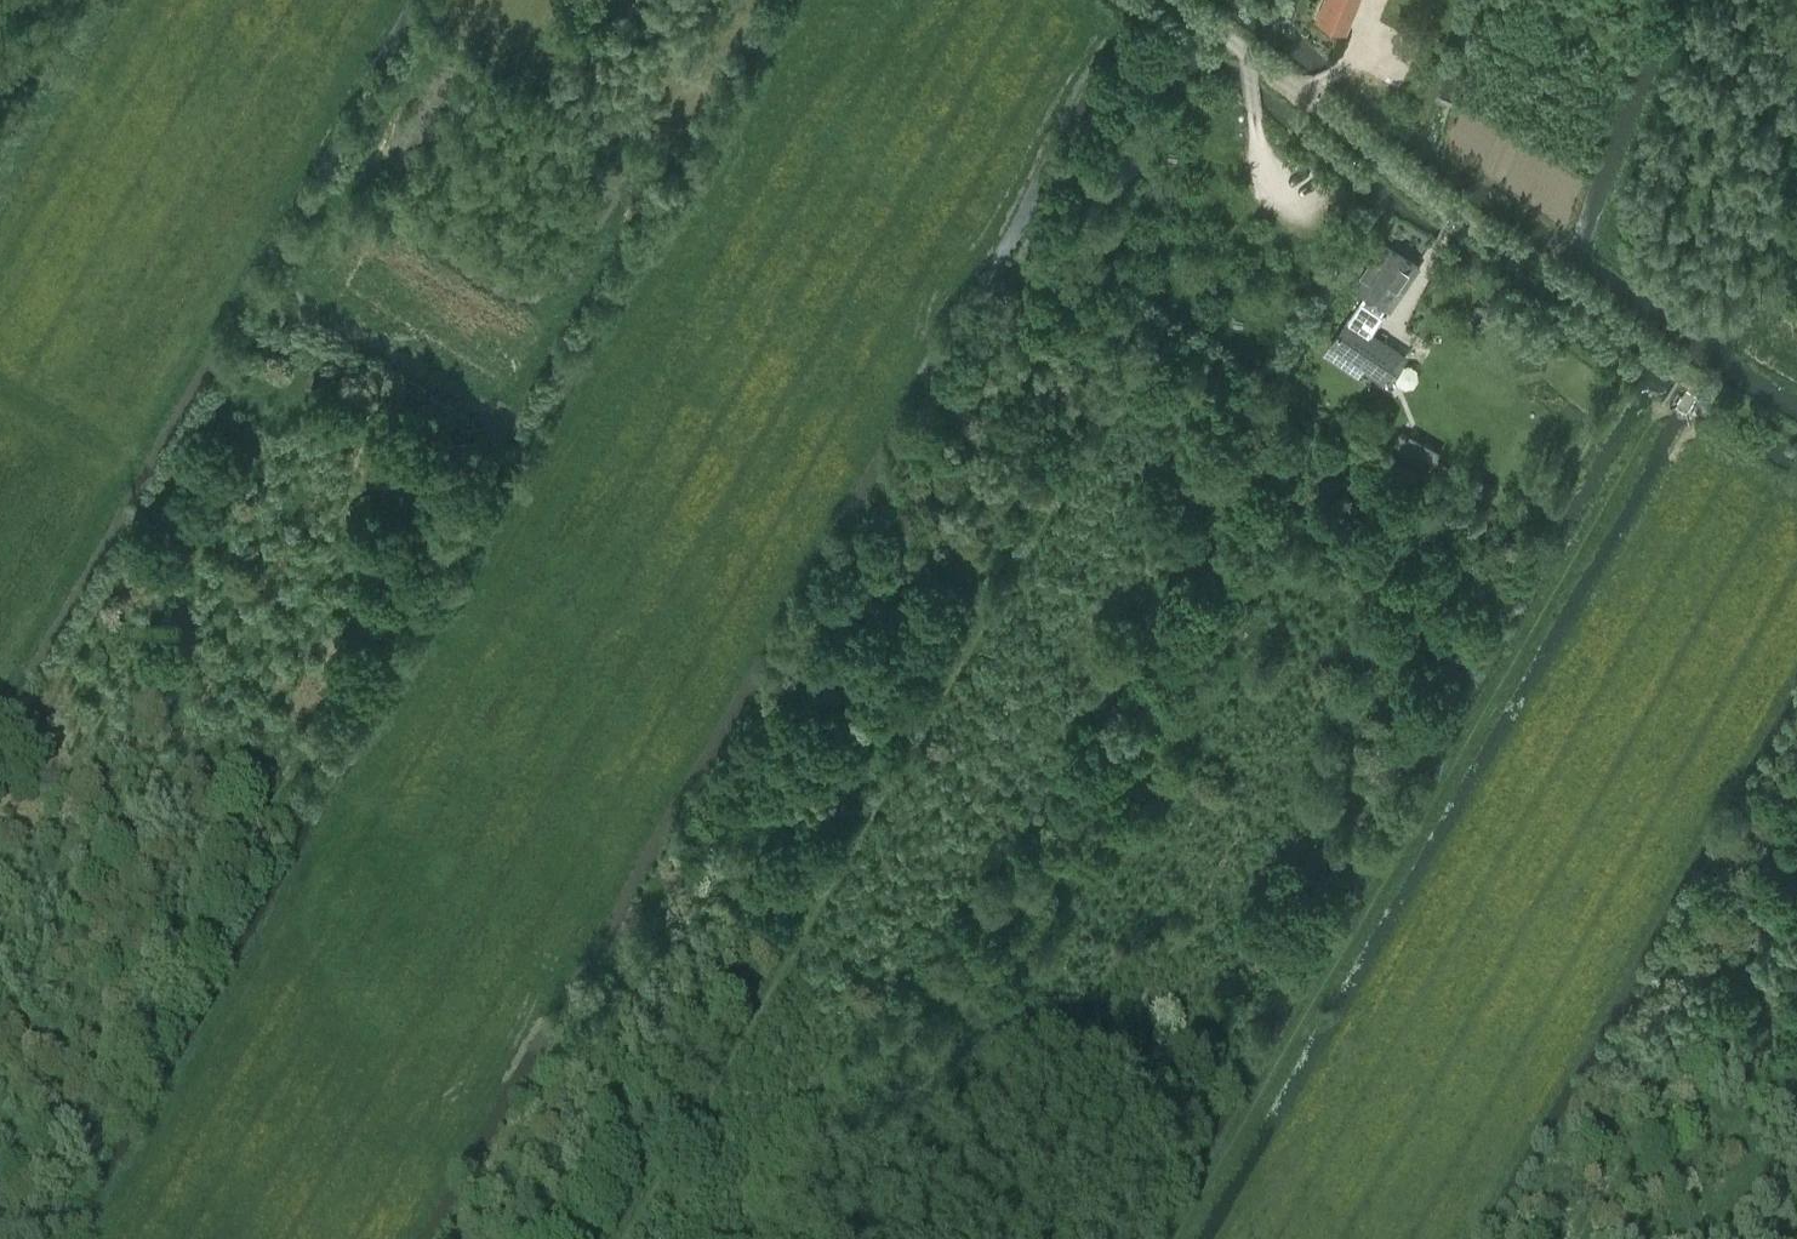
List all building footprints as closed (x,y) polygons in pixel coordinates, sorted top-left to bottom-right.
[(1317,18),(1347,30),(1359,0),(1324,0),(1317,18)] [(1388,311),(1417,267),(1386,247),(1355,290),(1361,295),(1344,318),(1343,317),(1325,344),(1320,350),(1357,376),(1361,370),(1381,384),(1399,358),(1369,336),(1383,318),(1380,316),(1385,309),(1388,311)] [(1403,450),(1410,438),(1398,432),(1391,444),(1403,450)] [(1411,435),(1402,453),(1431,469),(1441,451),(1411,435)]
